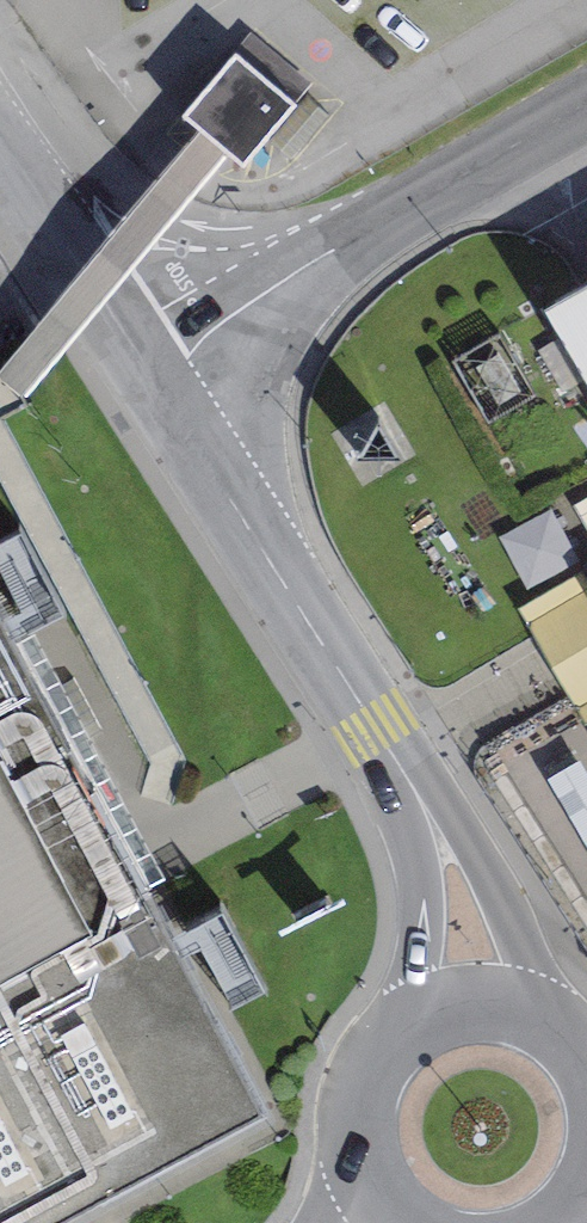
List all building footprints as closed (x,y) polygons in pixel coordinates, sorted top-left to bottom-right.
[(236,54),(183,116),(244,168),(297,106),(236,54)] [(542,313),(586,390),(586,286),(542,313)] [(262,1114),(0,625),(0,1222),(58,1222),(262,1114)]
